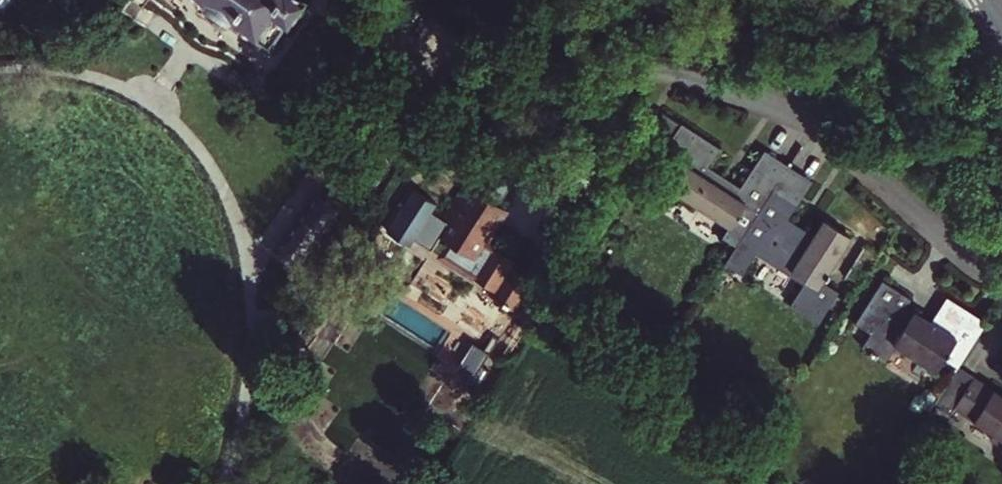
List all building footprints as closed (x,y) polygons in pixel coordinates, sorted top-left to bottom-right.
[(204,2),(207,10),(216,18),(226,17),(255,37),(270,15),(282,23),(285,25),(303,0),(201,0),(204,2)] [(267,45),(282,23),(270,15),(255,37),(267,45)] [(771,189),(748,173),(737,191),(704,170),(714,155),(701,147),(694,142),(676,131),(665,149),(683,161),(679,166),(677,165),(662,189),(724,228),(740,238),(744,231),(771,189)] [(765,147),(748,173),(771,189),(777,180),(788,162),(765,147)] [(777,180),(798,194),(810,176),(788,162),(777,180)] [(486,169),(473,189),(495,203),(508,182),(486,169)] [(827,271),(854,229),(826,211),(815,229),(787,212),(798,194),(777,180),(771,189),(744,231),(762,244),(809,275),(794,298),(819,317),(843,282),(827,271)] [(485,293),(512,310),(531,280),(506,263),(510,257),(490,244),(488,246),(480,241),(502,207),(495,203),(473,189),(467,185),(459,197),(453,193),(440,214),(447,218),(444,223),(445,229),(451,233),(437,254),(489,287),(485,293)] [(286,230),(274,247),(294,261),(306,244),(316,231),(326,217),(339,200),(319,186),(306,203),(296,216),(286,230)] [(740,238),(724,228),(719,235),(736,244),(740,238)] [(740,238),(736,244),(726,260),(745,271),(762,244),(744,231),(740,238)] [(949,355),(962,364),(989,323),(972,312),(956,336),(939,325),(917,311),(914,316),(906,310),(915,298),(888,279),(859,320),(875,331),(867,344),(889,358),(899,344),(940,370),(949,355)] [(956,336),(972,312),(953,301),(939,325),(956,336)] [(1001,405),(1001,390),(976,373),(951,408),(985,431),(1001,405)] [(985,431),(990,435),(986,441),(1001,452),(1001,405),(985,431)]
